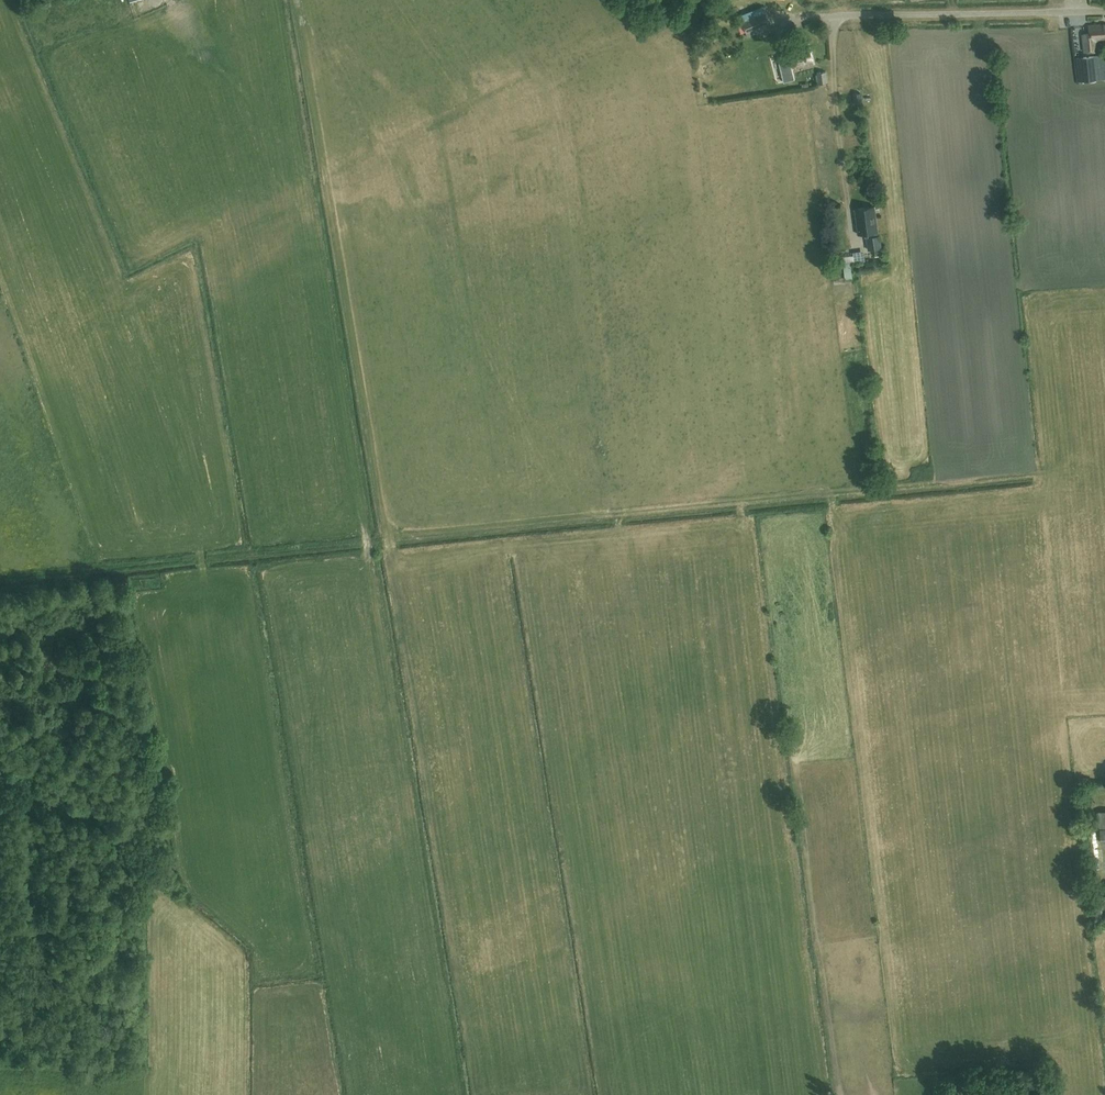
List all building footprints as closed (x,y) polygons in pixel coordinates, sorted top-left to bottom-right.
[(747,32),(769,23),(765,13),(743,22),(747,32)] [(1090,33),(1083,34),(1085,52),(1099,51),(1097,41),(1104,40),(1104,25),(1104,24),(1089,25),(1090,33)] [(792,68),(813,63),(808,46),(805,47),(805,46),(787,51),(792,68)] [(1098,56),(1076,58),(1078,74),(1079,74),(1080,81),(1100,79),(1098,56)] [(829,83),(827,72),(817,73),(819,84),(829,83)] [(853,94),(854,104),(862,103),(861,93),(853,94)] [(868,249),(880,247),(879,235),(877,235),(874,206),(855,208),(858,233),(866,232),(868,249)] [(1101,900),(1094,901),(1096,919),(1103,918),(1101,900)]
